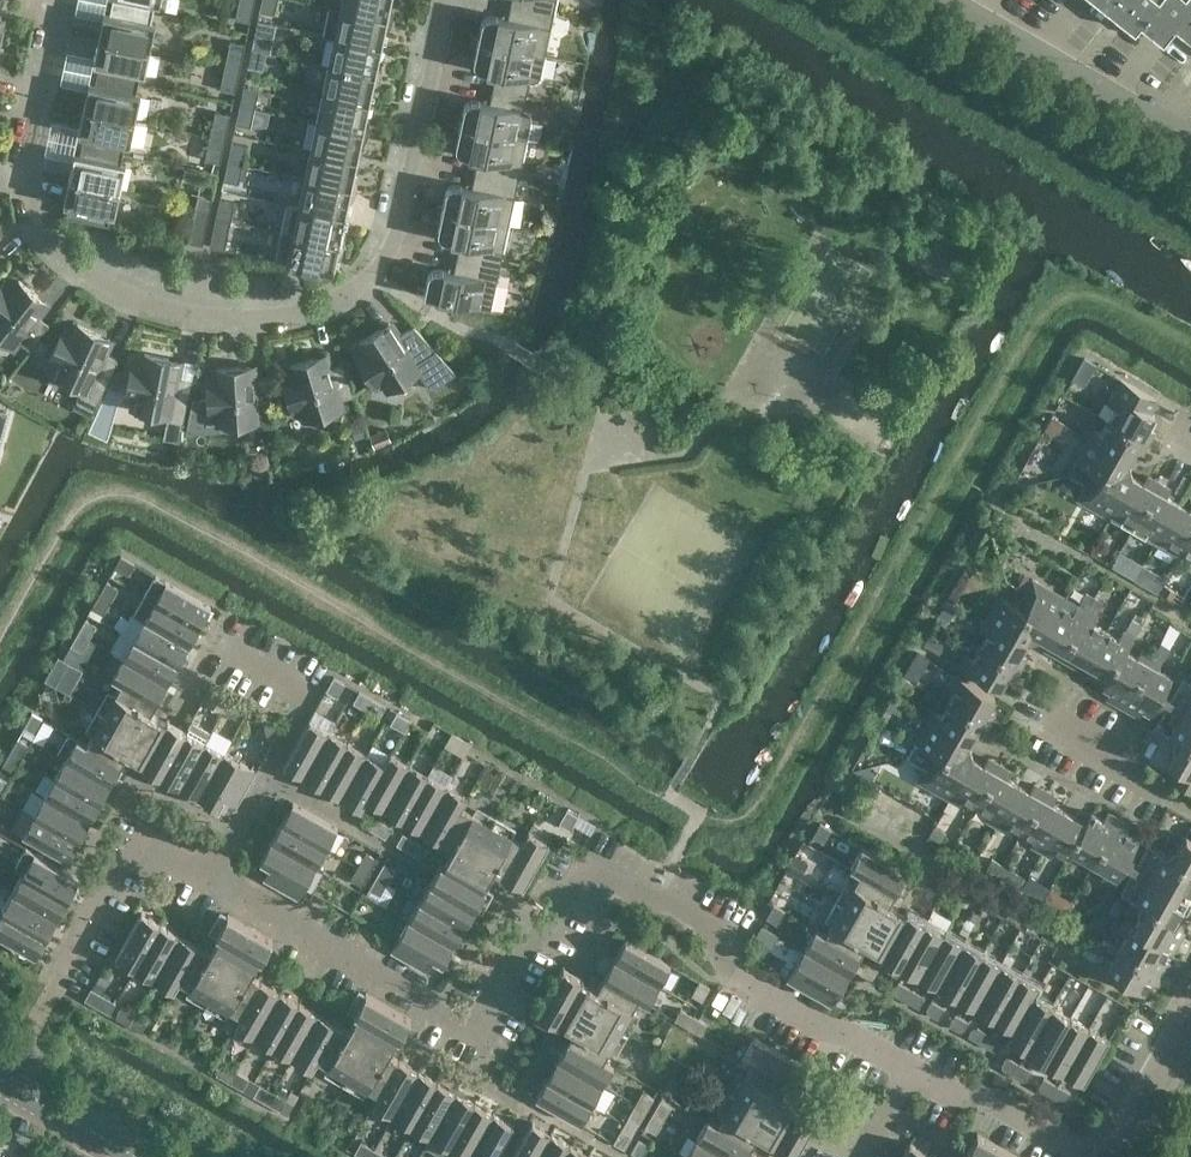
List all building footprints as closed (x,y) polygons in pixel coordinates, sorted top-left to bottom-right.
[(112,3),(154,12),(156,2),(160,3),(161,0),(113,0),(112,3)] [(235,17),(250,21),(255,0),(239,0),(235,17)] [(260,10),(275,13),(278,0),(262,0),(260,10)] [(341,7),(393,18),(394,15),(394,11),(394,8),(393,4),(392,1),(392,0),(343,0),(341,7)] [(555,11),(557,0),(512,0),(511,2),(555,11)] [(1134,28),(1143,17),(1161,31),(1170,20),(1190,37),(1190,0),(1099,0),(1134,28)] [(478,39),(546,54),(555,11),(511,2),(508,16),(494,13),(490,13),(486,15),(483,18),(482,21),(478,39)] [(99,37),(151,48),(156,22),(152,21),(154,12),(112,3),(109,19),(103,18),(99,37)] [(324,33),(335,35),(382,45),(385,33),(387,31),(389,28),(391,25),(392,21),(393,18),(341,7),(330,5),(324,33)] [(277,23),(258,19),(252,47),(271,51),(277,23)] [(382,45),(335,35),(329,64),(381,75),(382,71),(382,68),(382,64),(381,61),(380,57),(382,45)] [(151,48),(99,37),(95,57),(101,58),(98,74),(139,82),(141,73),(145,74),(151,48)] [(541,74),(542,72),(546,54),(478,39),(474,57),(474,61),(476,65),(479,68),(482,70),(497,73),(494,87),(527,94),(530,80),(532,80),(533,80),(536,79),(538,79),(539,78),(540,77),(541,75),(541,74)] [(226,64),(241,67),(246,43),(231,40),(226,64)] [(248,66),(263,69),(267,51),(271,51),(252,47),(248,66)] [(241,67),(226,64),(221,88),(236,91),(241,67)] [(381,75),(329,64),(323,92),(370,102),(373,89),(375,87),(377,84),(379,81),(380,78),(381,75)] [(84,108),(136,119),(141,93),(137,92),(139,82),(98,74),(94,90),(89,88),(84,108)] [(259,88),(244,85),(240,104),(255,107),(259,88)] [(526,109),(524,108),(527,94),(494,87),(491,101),(476,98),(472,98),(469,99),(466,102),(464,106),(460,124),(528,138),(532,119),(532,118),(532,116),(531,114),(531,113),(530,112),(529,110),(527,109),(526,109)] [(370,102),(323,92),(318,120),(369,131),(370,127),(370,124),(370,120),(369,117),(368,114),(370,102)] [(255,107),(240,104),(236,122),(251,126),(255,107)] [(136,119),(84,108),(80,127),(86,128),(83,144),(124,153),(126,143),(131,144),(136,119)] [(211,134),(226,138),(231,113),(216,110),(211,134)] [(369,131),(318,120),(312,148),(358,158),(361,146),(363,143),(366,140),(367,137),(369,134),(369,131)] [(528,138),(460,124),(456,142),(456,146),(458,150),(461,153),(464,154),(479,157),(476,171),(519,181),(528,138)] [(226,138),(211,134),(206,159),(221,162),(226,138)] [(229,160),(244,163),(248,144),(232,141),(229,160)] [(70,178),(121,189),(127,163),(122,162),(124,153),(83,144),(79,160),(74,159),(70,178)] [(358,158),(312,148),(306,176),(358,187),(358,184),(358,180),(358,177),(357,174),(356,170),(358,158)] [(225,179),(240,182),(244,163),(229,160),(225,179)] [(519,181),(476,171),(473,185),(458,183),(454,182),(450,184),(448,187),(446,191),(442,209),(510,223),(519,181)] [(300,205),(346,215),(349,202),(352,200),(354,197),(355,194),(357,191),(358,187),(306,176),(300,205)] [(121,189),(70,178),(65,198),(71,199),(68,215),(109,224),(111,214),(116,215),(121,189)] [(196,205),(211,208),(214,196),(199,193),(196,205)] [(217,217),(232,220),(236,201),(221,198),(217,217)] [(287,203),(282,230),(346,244),(346,240),(346,237),(346,233),(345,230),(344,227),(346,215),(300,205),(299,205),(287,203)] [(211,208),(196,205),(188,241),(203,244),(211,208)] [(458,256),(501,265),(510,223),(442,209),(438,227),(438,231),(440,235),(443,237),(447,239),(461,242),(458,256)] [(232,220),(217,217),(211,246),(226,249),(232,220)] [(282,230),(276,259),(334,272),(337,259),(340,256),(342,253),(343,250),(345,247),(346,244),(282,230)] [(501,265),(458,256),(455,270),(441,267),(437,267),(433,269),(430,271),(428,275),(424,294),(492,308),(501,265)] [(50,324),(38,314),(48,302),(19,280),(12,289),(3,282),(0,286),(0,338),(12,347),(18,340),(30,349),(50,324)] [(390,389),(420,371),(431,388),(457,371),(414,325),(398,335),(390,321),(360,341),(366,351),(357,356),(372,381),(381,375),(390,389)] [(93,415),(98,403),(118,359),(104,353),(111,338),(78,323),(74,334),(64,329),(51,356),(63,361),(56,376),(81,388),(73,406),(93,415)] [(183,425),(193,378),(178,375),(181,360),(145,353),(143,364),(132,362),(127,391),(138,393),(134,409),(168,416),(167,422),(183,425)] [(339,399),(355,394),(344,364),(330,369),(325,353),(291,364),(294,375),(283,379),(292,406),(303,403),(307,419),(342,408),(339,399)] [(1083,359),(1081,363),(1082,368),(1086,370),(1090,369),(1092,365),(1091,361),(1087,359),(1083,359)] [(256,412),(272,411),(270,379),(254,380),(253,365),(217,367),(218,379),(207,380),(209,409),(220,408),(221,425),(257,422),(256,412)] [(1108,418),(1145,440),(1152,428),(1145,424),(1152,411),(1148,409),(1155,396),(1122,377),(1108,402),(1115,406),(1108,418)] [(1145,440),(1108,418),(1101,431),(1094,427),(1088,436),(1126,457),(1132,446),(1139,450),(1145,440)] [(374,447),(392,440),(387,427),(369,434),(374,447)] [(1126,457),(1088,436),(1067,474),(1085,485),(1085,484),(1095,489),(1102,476),(1128,466),(1126,457)] [(1107,513),(1131,472),(1128,466),(1102,476),(1095,489),(1085,484),(1085,485),(1078,497),(1107,513)] [(1131,526),(1158,478),(1146,471),(1141,478),(1131,472),(1107,513),(1120,520),(1131,526)] [(1158,478),(1131,526),(1146,534),(1153,539),(1176,498),(1164,491),(1168,484),(1158,478)] [(1153,539),(1178,553),(1182,546),(1179,544),(1190,522),(1190,497),(1186,504),(1176,498),(1153,539)] [(1179,544),(1182,546),(1190,551),(1190,522),(1179,544)] [(129,574),(135,562),(121,555),(115,566),(129,574)] [(1132,575),(1141,560),(1132,555),(1123,570),(1132,575)] [(1141,560),(1132,575),(1135,577),(1144,562),(1141,560)] [(212,606),(167,580),(156,574),(145,594),(201,626),(212,606)] [(1025,609),(1035,639),(1042,637),(1061,603),(1062,604),(1066,597),(1032,578),(1025,591),(1033,596),(1025,609)] [(107,580),(100,592),(111,599),(118,586),(107,580)] [(986,617),(1028,641),(1035,639),(1025,609),(1033,596),(1025,591),(1017,604),(999,594),(986,617)] [(1077,604),(1087,610),(1095,597),(1085,591),(1077,604)] [(103,613),(111,599),(100,592),(92,607),(103,613)] [(190,645),(201,626),(145,594),(133,613),(144,620),(145,619),(190,645)] [(1104,602),(1095,597),(1087,610),(1097,615),(1104,602)] [(1087,610),(1077,604),(1073,610),(1062,604),(1061,603),(1042,637),(1043,637),(1047,639),(1043,646),(1061,656),(1087,610)] [(1087,610),(1061,656),(1077,665),(1081,658),(1087,662),(1106,629),(1094,622),(1098,616),(1097,615),(1087,610)] [(980,644),(1021,667),(1028,656),(1020,652),(1026,642),(1028,641),(986,617),(980,627),(988,632),(980,644)] [(85,618),(79,630),(89,636),(96,624),(85,618)] [(1123,630),(1134,636),(1141,624),(1130,618),(1123,630)] [(179,663),(190,645),(145,619),(144,620),(134,637),(179,663)] [(1089,672),(1104,681),(1123,647),(1126,649),(1134,636),(1123,630),(1123,629),(1119,636),(1106,629),(1087,662),(1093,665),(1089,672)] [(70,644),(81,651),(89,636),(79,630),(70,644)] [(923,644),(940,653),(945,643),(928,634),(923,644)] [(169,682),(179,663),(134,637),(123,656),(169,682)] [(1151,655),(1161,660),(1168,648),(1159,642),(1151,655)] [(1021,667),(980,644),(973,657),(966,653),(960,663),(1000,687),(1008,674),(1015,678),(1021,667)] [(1122,704),(1150,654),(1142,649),(1138,656),(1126,649),(1123,647),(1104,681),(1102,684),(1110,689),(1106,695),(1122,704)] [(917,681),(929,659),(917,652),(905,674),(917,681)] [(1150,654),(1122,704),(1137,712),(1140,706),(1148,711),(1161,688),(1169,674),(1157,667),(1161,660),(1151,655),(1150,654)] [(45,678),(56,684),(69,661),(58,655),(45,678)] [(158,701),(169,682),(123,656),(112,675),(123,681),(123,680),(158,701)] [(949,700),(989,723),(995,712),(988,708),(995,695),(955,672),(948,683),(956,687),(949,700)] [(1190,688),(1190,687),(1190,678),(1181,672),(1176,680),(1190,688)] [(337,696),(345,682),(334,676),(326,689),(337,696)] [(123,680),(123,681),(105,711),(156,741),(168,721),(152,711),(158,701),(123,680)] [(1190,688),(1176,680),(1172,688),(1186,696),(1190,688)] [(203,698),(224,710),(230,699),(216,691),(209,687),(203,698)] [(1190,688),(1186,696),(1182,704),(1190,710),(1190,687),(1190,688)] [(1167,696),(1182,704),(1186,696),(1172,688),(1167,696)] [(366,709),(372,697),(359,690),(353,701),(366,709)] [(1163,704),(1177,712),(1182,704),(1167,696),(1163,704)] [(372,697),(366,709),(379,716),(385,705),(372,697)] [(236,717),(242,706),(230,699),(224,710),(236,717)] [(929,718),(970,742),(969,740),(975,730),(982,734),(989,723),(949,700),(942,712),(934,708),(929,718)] [(1177,712),(1163,704),(1158,712),(1173,720),(1177,712)] [(1181,735),(1190,741),(1190,710),(1182,704),(1177,712),(1173,720),(1169,728),(1181,735)] [(128,752),(137,757),(144,761),(156,741),(105,711),(87,743),(86,744),(121,764),(128,752)] [(35,732),(43,718),(32,712),(24,726),(35,732)] [(403,730),(410,719),(397,712),(390,722),(403,730)] [(1173,720),(1158,712),(1154,720),(1169,728),(1173,720)] [(970,742),(929,718),(915,742),(917,743),(909,757),(926,766),(934,771),(941,758),(972,749),(970,742)] [(143,763),(161,774),(187,729),(169,719),(168,721),(156,741),(144,761),(143,763)] [(161,774),(181,785),(207,740),(212,731),(192,719),(187,729),(161,774)] [(309,719),(284,764),(304,775),(329,730),(309,719)] [(322,786),(348,741),(329,730),(304,775),(322,786)] [(111,783),(121,764),(86,744),(87,743),(69,732),(57,752),(65,757),(66,757),(111,783)] [(1169,776),(1190,789),(1190,741),(1181,735),(1168,758),(1176,763),(1169,776)] [(17,737),(11,749),(22,756),(28,744),(17,737)] [(181,785),(199,796),(225,751),(207,740),(181,785)] [(348,741),(322,786),(342,797),(366,752),(348,741)] [(14,770),(22,756),(11,749),(3,764),(14,770)] [(918,779),(951,798),(974,757),(972,749),(941,758),(934,771),(926,766),(918,779)] [(238,804),(257,770),(225,751),(199,796),(219,808),(225,797),(238,804)] [(411,763),(391,752),(390,751),(384,762),(385,762),(366,797),(368,798),(385,808),(411,763)] [(342,797),(361,807),(362,808),(368,798),(366,797),(385,762),(384,762),(366,752),(342,797)] [(965,796),(977,803),(1000,763),(988,756),(984,763),(974,757),(951,798),(960,803),(965,796)] [(100,801),(111,783),(66,757),(65,757),(55,775),(100,801)] [(856,771),(886,787),(897,767),(886,761),(855,767),(856,771)] [(385,808),(404,819),(430,774),(411,763),(385,808)] [(986,818),(996,823),(1020,783),(1008,776),(1011,770),(1000,763),(977,803),(990,811),(986,818)] [(423,830),(449,785),(430,774),(404,819),(423,830)] [(89,820),(100,801),(55,775),(44,794),(89,820)] [(1010,823),(1022,830),(1045,789),(1034,782),(1030,789),(1020,783),(996,823),(1006,829),(1010,823)] [(449,785),(423,830),(442,840),(462,805),(463,806),(468,796),(449,785)] [(1041,849),(1064,808),(1053,802),(1056,795),(1045,789),(1022,830),(1035,837),(1031,843),(1041,849)] [(34,812),(78,838),(89,820),(44,794),(34,812)] [(294,801),(282,821),(327,846),(339,827),(294,801)] [(462,805),(442,840),(454,847),(445,863),(464,874),(493,823),(463,806),(462,805)] [(570,828),(578,814),(566,808),(559,822),(570,828)] [(1064,808),(1041,849),(1051,855),(1055,848),(1065,854),(1065,855),(1067,856),(1090,815),(1089,814),(1079,808),(1076,815),(1064,808)] [(1093,862),(1119,817),(1108,810),(1104,817),(1091,810),(1089,814),(1090,815),(1067,856),(1076,861),(1080,855),(1093,862)] [(361,819),(362,823),(373,830),(379,819),(365,811),(361,819)] [(22,832),(67,858),(78,838),(34,812),(22,832)] [(1119,817),(1093,862),(1106,869),(1102,876),(1113,882),(1124,862),(1135,843),(1138,837),(1126,830),(1130,823),(1119,817)] [(373,830),(385,836),(391,825),(379,819),(373,830)] [(282,821),(272,840),(317,865),(327,846),(282,821)] [(824,842),(831,828),(820,822),(812,835),(824,842)] [(493,870),(504,876),(523,840),(493,823),(464,874),(484,885),(493,870)] [(932,824),(927,833),(938,839),(943,830),(932,824)] [(528,830),(523,840),(504,876),(524,887),(550,842),(528,830)] [(409,850),(416,839),(403,832),(396,843),(409,850)] [(1186,832),(1178,846),(1175,844),(1170,846),(1167,851),(1190,865),(1190,835),(1186,832)] [(957,838),(952,847),(963,854),(968,844),(957,838)] [(416,839),(409,850),(420,856),(424,855),(429,846),(416,839)] [(270,866),(263,878),(298,898),(317,865),(272,840),(260,860),(270,866)] [(1143,848),(1157,856),(1161,848),(1148,840),(1143,848)] [(862,870),(896,890),(907,870),(863,845),(851,866),(861,871),(862,870)] [(79,877),(34,851),(26,846),(14,867),(22,871),(23,871),(68,897),(79,877)] [(1139,888),(1135,896),(1147,903),(1175,919),(1176,917),(1190,891),(1190,865),(1167,851),(1161,848),(1157,856),(1152,864),(1148,872),(1144,880),(1139,888)] [(1152,864),(1157,856),(1143,848),(1138,856),(1152,864)] [(369,870),(377,857),(365,851),(358,864),(369,870)] [(1148,872),(1152,864),(1138,856),(1134,864),(1148,872)] [(988,867),(997,873),(1003,863),(993,857),(988,867)] [(442,861),(432,880),(431,881),(476,907),(487,887),(484,885),(464,874),(445,863),(442,861)] [(376,875),(387,881),(395,868),(384,862),(376,875)] [(1024,875),(1003,863),(997,873),(1020,886),(1026,877),(1024,875)] [(351,877),(362,884),(369,870),(358,864),(351,877)] [(1144,880),(1148,872),(1134,864),(1129,872),(1144,880)] [(862,870),(861,871),(844,902),(893,930),(905,910),(889,901),(896,890),(862,870)] [(12,889),(57,916),(68,897),(23,871),(22,871),(12,889)] [(1139,888),(1144,880),(1129,872),(1125,880),(1139,888)] [(1037,878),(1029,874),(1021,888),(1029,892),(1037,878)] [(387,881),(376,875),(369,888),(380,894),(387,881)] [(1139,888),(1125,880),(1120,888),(1135,896),(1139,888)] [(420,900),(465,925),(476,907),(431,881),(420,900)] [(1,908),(47,934),(57,916),(12,889),(1,908)] [(1066,912),(1072,900),(1065,896),(1059,908),(1066,912)] [(465,925),(420,900),(410,919),(454,944),(465,925)] [(826,933),(860,953),(867,942),(881,950),(893,930),(844,902),(827,932),(826,933)] [(774,903),(766,917),(777,923),(785,910),(774,903)] [(1170,944),(1169,945),(1174,948),(1188,924),(1176,917),(1175,919),(1147,903),(1136,922),(1134,924),(1170,944)] [(901,965),(927,919),(906,907),(905,910),(893,930),(881,950),(880,953),(901,965)] [(1,908),(0,910),(0,934),(35,954),(47,934),(1,908)] [(116,957),(135,968),(161,923),(142,912),(116,957)] [(216,934),(219,936),(239,947),(251,926),(228,913),(216,934)] [(1134,924),(1136,922),(1127,917),(1121,928),(1128,933),(1121,945),(1165,970),(1171,959),(1164,955),(1169,945),(1170,944),(1134,924)] [(433,958),(443,964),(454,944),(410,919),(391,951),(426,971),(433,958)] [(927,919),(901,965),(920,976),(947,930),(927,919)] [(161,923),(135,968),(154,979),(180,934),(161,923)] [(251,926),(239,947),(258,959),(261,960),(273,939),(251,926)] [(826,933),(827,932),(816,926),(805,945),(850,970),(860,953),(826,933)] [(943,989),(970,943),(947,930),(920,976),(943,989)] [(181,980),(179,979),(199,945),(180,934),(154,979),(175,991),(181,980)] [(179,979),(181,980),(211,997),(239,947),(219,936),(211,951),(199,945),(179,979)] [(659,984),(670,965),(671,964),(626,938),(614,958),(659,984)] [(966,1002),(993,956),(970,943),(943,989),(966,1002)] [(808,975),(802,988),(831,1004),(850,970),(805,945),(793,967),(808,975)] [(1106,954),(1100,965),(1144,990),(1151,978),(1158,982),(1165,970),(1121,945),(1114,958),(1106,954)] [(250,974),(258,959),(239,947),(211,997),(241,1014),(242,1015),(262,980),(250,974)] [(989,1015),(1016,969),(993,956),(966,1002),(989,1015)] [(614,958),(604,976),(640,997),(639,998),(648,1003),(659,984),(614,958)] [(571,999),(583,979),(584,977),(563,965),(551,987),(571,999)] [(808,975),(793,967),(786,979),(802,988),(808,975)] [(1016,969),(989,1015),(1012,1029),(1033,993),(1036,994),(1042,984),(1016,969)] [(640,997),(604,976),(597,987),(583,979),(571,999),(622,1028),(639,998),(640,997)] [(254,1036),(280,991),(262,980),(242,1015),(241,1014),(235,1025),(254,1036)] [(691,994),(702,1000),(710,986),(699,980),(691,994)] [(894,988),(895,994),(905,999),(912,988),(898,981),(894,988)] [(85,998),(109,1012),(116,1001),(91,987),(85,998)] [(559,1021),(560,1020),(571,999),(551,987),(538,1009),(559,1021)] [(925,996),(913,989),(912,988),(905,999),(919,1007),(925,996)] [(299,1002),(280,991),(254,1036),(274,1047),(299,1002)] [(355,1014),(357,1015),(377,1026),(389,1005),(367,993),(355,1014)] [(1053,1004),(1036,994),(1033,993),(1012,1029),(1007,1038),(1027,1050),(1053,1004)] [(604,1060),(604,1059),(622,1028),(571,999),(560,1020),(575,1028),(569,1039),(604,1060)] [(928,1012),(938,1018),(944,1007),(931,999),(926,1007),(928,1012)] [(299,1002),(274,1047),(293,1058),(319,1013),(299,1002)] [(115,1016),(129,1023),(135,1012),(122,1004),(115,1016)] [(1045,1060),(1072,1015),(1053,1004),(1027,1050),(1045,1060)] [(389,1005),(377,1026),(397,1038),(399,1039),(411,1018),(389,1005)] [(674,1019),(688,1026),(694,1015),(680,1008),(674,1019)] [(129,1023),(142,1031),(148,1020),(135,1012),(129,1023)] [(338,1024),(319,1013),(293,1058),(313,1070),(319,1060),(318,1059),(338,1024)] [(949,1024),(960,1030),(964,1029),(969,1020),(955,1013),(949,1024)] [(349,1030),(338,1024),(318,1059),(319,1060),(349,1076),(377,1026),(357,1015),(349,1030)] [(688,1026),(701,1034),(707,1023),(694,1015),(688,1026)] [(1064,1071),(1090,1026),(1072,1015),(1045,1060),(1064,1071)] [(972,1027),(968,1035),(981,1042),(987,1031),(977,1025),(972,1027)] [(349,1076),(379,1094),(380,1094),(400,1060),(388,1053),(397,1038),(377,1026),(349,1076)] [(1090,1026),(1064,1071),(1084,1082),(1110,1037),(1090,1026)] [(997,1037),(987,1031),(981,1042),(994,1050),(999,1041),(997,1037)] [(753,1063),(788,1083),(800,1062),(755,1036),(742,1058),(752,1064),(753,1063)] [(558,1058),(603,1084),(614,1064),(604,1059),(604,1060),(569,1039),(558,1058)] [(1013,1073),(1019,1062),(1006,1055),(1001,1062),(1002,1068),(1013,1073)] [(547,1077),(592,1103),(603,1084),(558,1058),(547,1077)] [(400,1060),(380,1094),(379,1094),(373,1104),(392,1115),(418,1070),(400,1060)] [(229,1080),(235,1069),(222,1061),(215,1072),(229,1080)] [(1019,1062),(1013,1073),(1023,1079),(1028,1078),(1032,1070),(1019,1062)] [(786,1123),(798,1101),(783,1092),(788,1083),(753,1063),(752,1064),(736,1093),(779,1118),(786,1123)] [(235,1069),(229,1080),(242,1088),(249,1077),(235,1069)] [(392,1115),(411,1126),(437,1081),(418,1070),(392,1115)] [(1050,1095),(1057,1084),(1043,1076),(1039,1084),(1040,1089),(1050,1095)] [(536,1097),(581,1123),(592,1103),(547,1077),(536,1097)] [(411,1126),(430,1136),(455,1091),(437,1081),(411,1126)] [(253,1094),(267,1101),(273,1090),(260,1083),(253,1094)] [(1057,1084),(1050,1095),(1061,1101),(1065,1100),(1070,1091),(1057,1084)] [(635,1102),(646,1109),(654,1095),(643,1089),(635,1102)] [(267,1101),(280,1109),(286,1098),(273,1090),(267,1101)] [(474,1102),(455,1091),(430,1136),(430,1137),(425,1145),(444,1156),(449,1147),(474,1102)] [(774,1143),(786,1123),(779,1118),(736,1093),(717,1125),(717,1126),(751,1146),(758,1134),(774,1143)] [(652,1112),(663,1118),(671,1105),(660,1099),(652,1112)] [(799,1099),(798,1101),(786,1123),(806,1135),(819,1111),(799,1099)] [(466,1156),(469,1156),(493,1113),(474,1102),(449,1147),(466,1156)] [(646,1109),(635,1102),(628,1116),(639,1122),(646,1109)] [(663,1118),(652,1112),(645,1125),(656,1132),(663,1118)] [(469,1156),(495,1156),(513,1125),(493,1113),(469,1156)] [(717,1125),(707,1119),(696,1138),(729,1156),(745,1156),(751,1146),(717,1126),(717,1125)] [(552,1132),(532,1121),(511,1156),(537,1156),(552,1132)] [(806,1135),(786,1123),(774,1143),(773,1145),(793,1156),(806,1135)] [(624,1147),(632,1134),(621,1128),(613,1141),(624,1147)] [(571,1143),(552,1132),(537,1156),(562,1156),(571,1143)] [(975,1156),(994,1156),(1001,1144),(980,1132),(968,1153),(970,1154),(975,1156)] [(641,1156),(642,1156),(649,1143),(638,1137),(630,1151),(641,1156)] [(696,1138),(686,1156),(729,1156),(696,1138)] [(364,1156),(368,1156),(373,1148),(360,1140),(354,1151),(364,1156)] [(931,1152),(911,1141),(902,1156),(928,1156),(931,1152)] [(590,1153),(571,1143),(562,1156),(588,1156),(590,1153)] [(1001,1144),(994,1156),(1023,1156),(1001,1144)] [(373,1148),(368,1156),(386,1156),(387,1156),(373,1148)]
